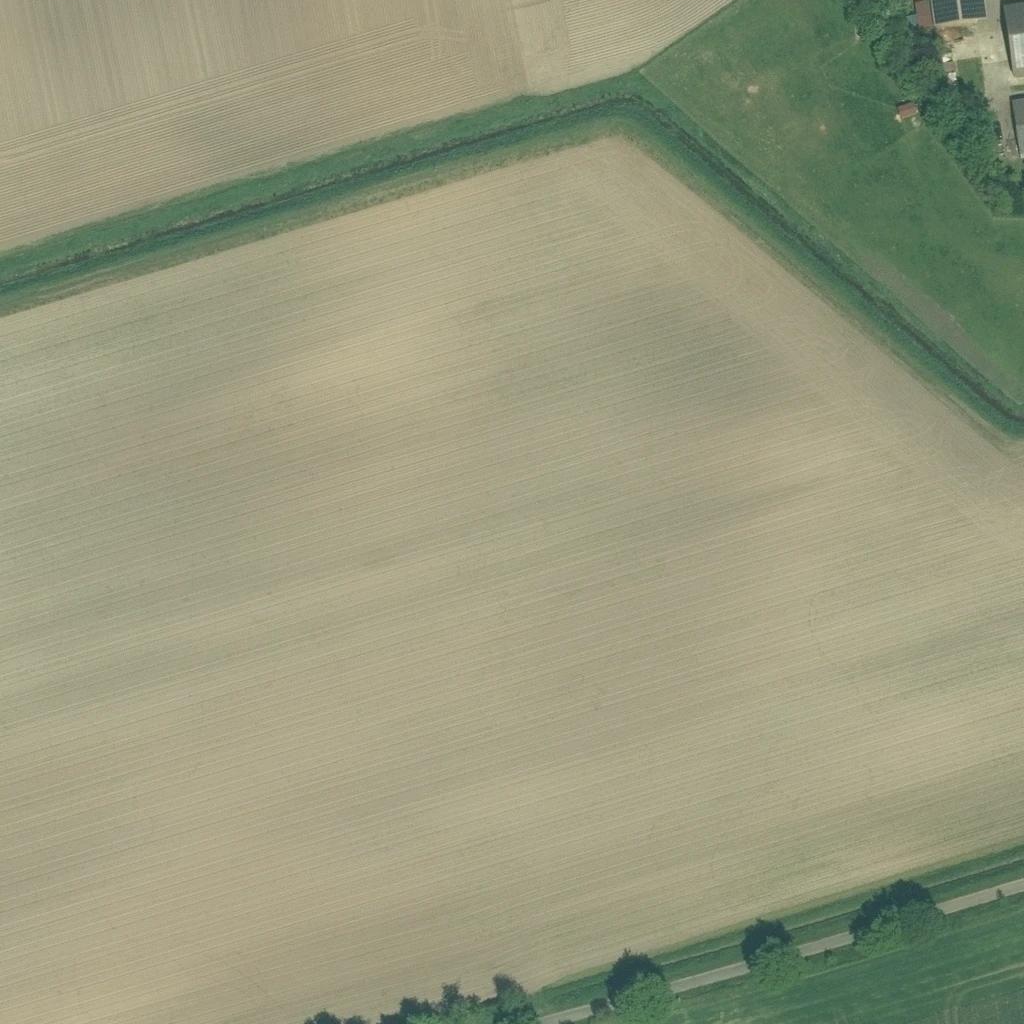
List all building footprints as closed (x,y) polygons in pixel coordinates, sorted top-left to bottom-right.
[(991,22),(988,0),(934,0),(938,29),(991,22)] [(1023,83),(1023,9),(1010,11),(1020,83),(1023,83)] [(1023,157),(1023,99),(1016,100),(1023,157)]
